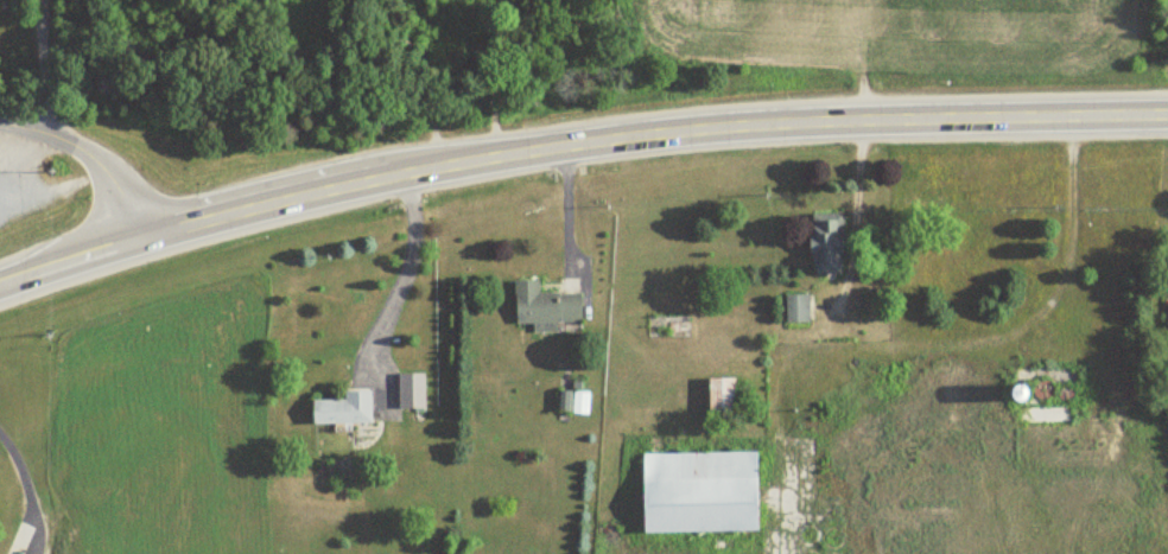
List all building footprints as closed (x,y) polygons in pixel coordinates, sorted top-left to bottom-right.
[(840,274),(841,218),(809,217),(808,273),(840,274)] [(579,293),(537,293),(537,280),(514,280),(514,324),(532,324),(532,331),(557,331),(557,323),(579,323),(579,293)] [(785,295),(785,321),(806,321),(806,295),(785,295)] [(423,373),(397,373),(397,409),(423,409),(423,373)] [(369,423),(369,391),(342,391),(342,400),(310,400),(310,423),(369,423)] [(588,413),(588,391),(558,391),(558,413),(588,413)] [(1014,403),(1014,421),(1068,421),(1068,403),(1014,403)] [(755,452),(640,453),(641,532),(756,531),(755,452)]
